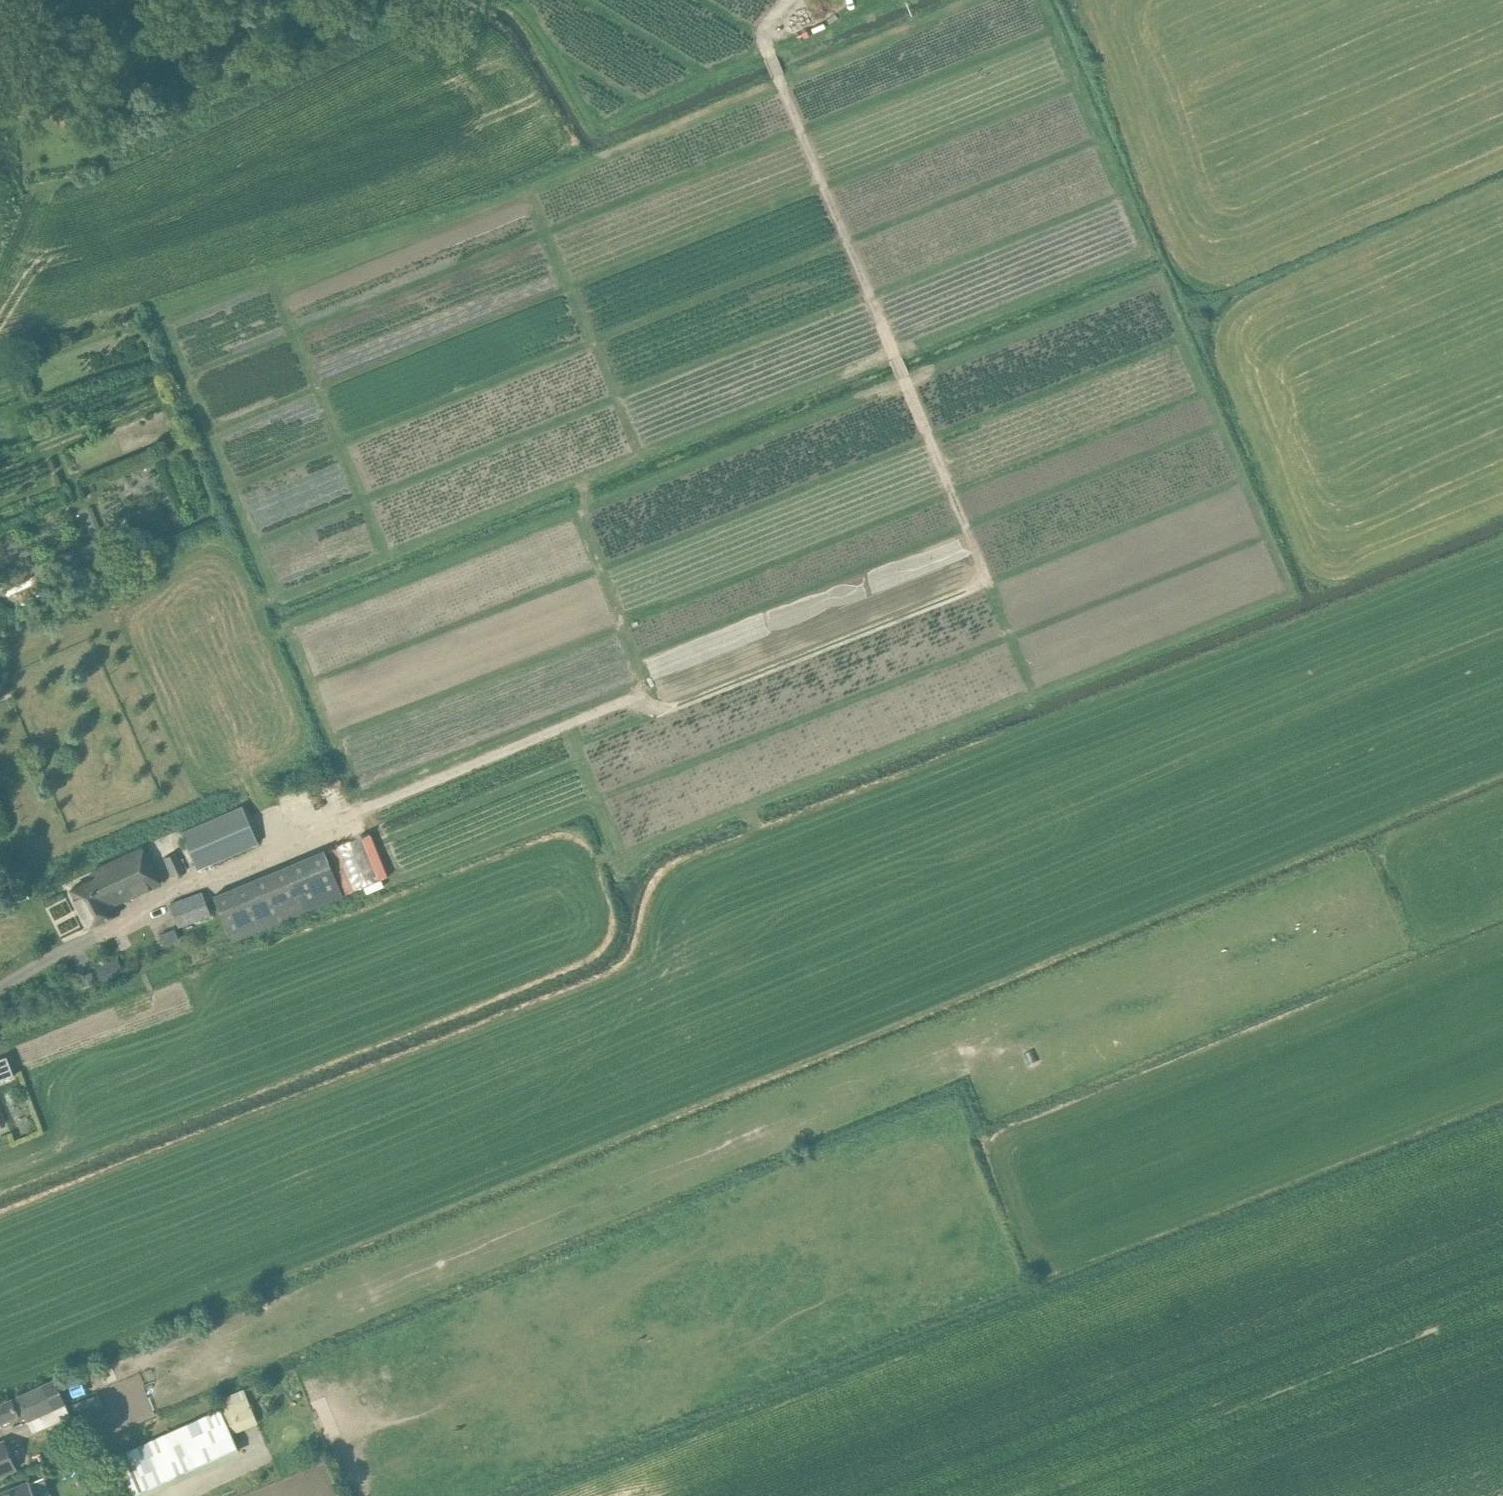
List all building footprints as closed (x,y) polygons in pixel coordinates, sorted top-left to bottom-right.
[(180,831),(197,870),(259,844),(242,804),(180,831)] [(143,846),(95,869),(98,876),(71,890),(89,926),(118,912),(115,904),(160,883),(143,846)] [(231,941),(305,910),(345,895),(326,849),(287,865),(212,896),(231,941)] [(176,852),(164,858),(173,877),(185,872),(176,852)] [(202,891),(170,903),(179,927),(211,915),(202,891)] [(175,928),(160,935),(164,945),(179,939),(175,928)] [(118,959),(96,966),(101,981),(123,974),(118,959)] [(0,1059),(0,1079),(14,1074),(7,1056),(0,1059)] [(0,1403),(0,1425),(24,1414),(33,1433),(72,1414),(54,1377),(0,1403)] [(225,1409),(117,1447),(133,1493),(241,1455),(232,1431),(257,1422),(245,1386),(220,1395),(225,1409)] [(16,1468),(3,1440),(0,1441),(0,1475),(16,1468)] [(30,1482),(0,1494),(0,1495),(36,1495),(30,1482)]
